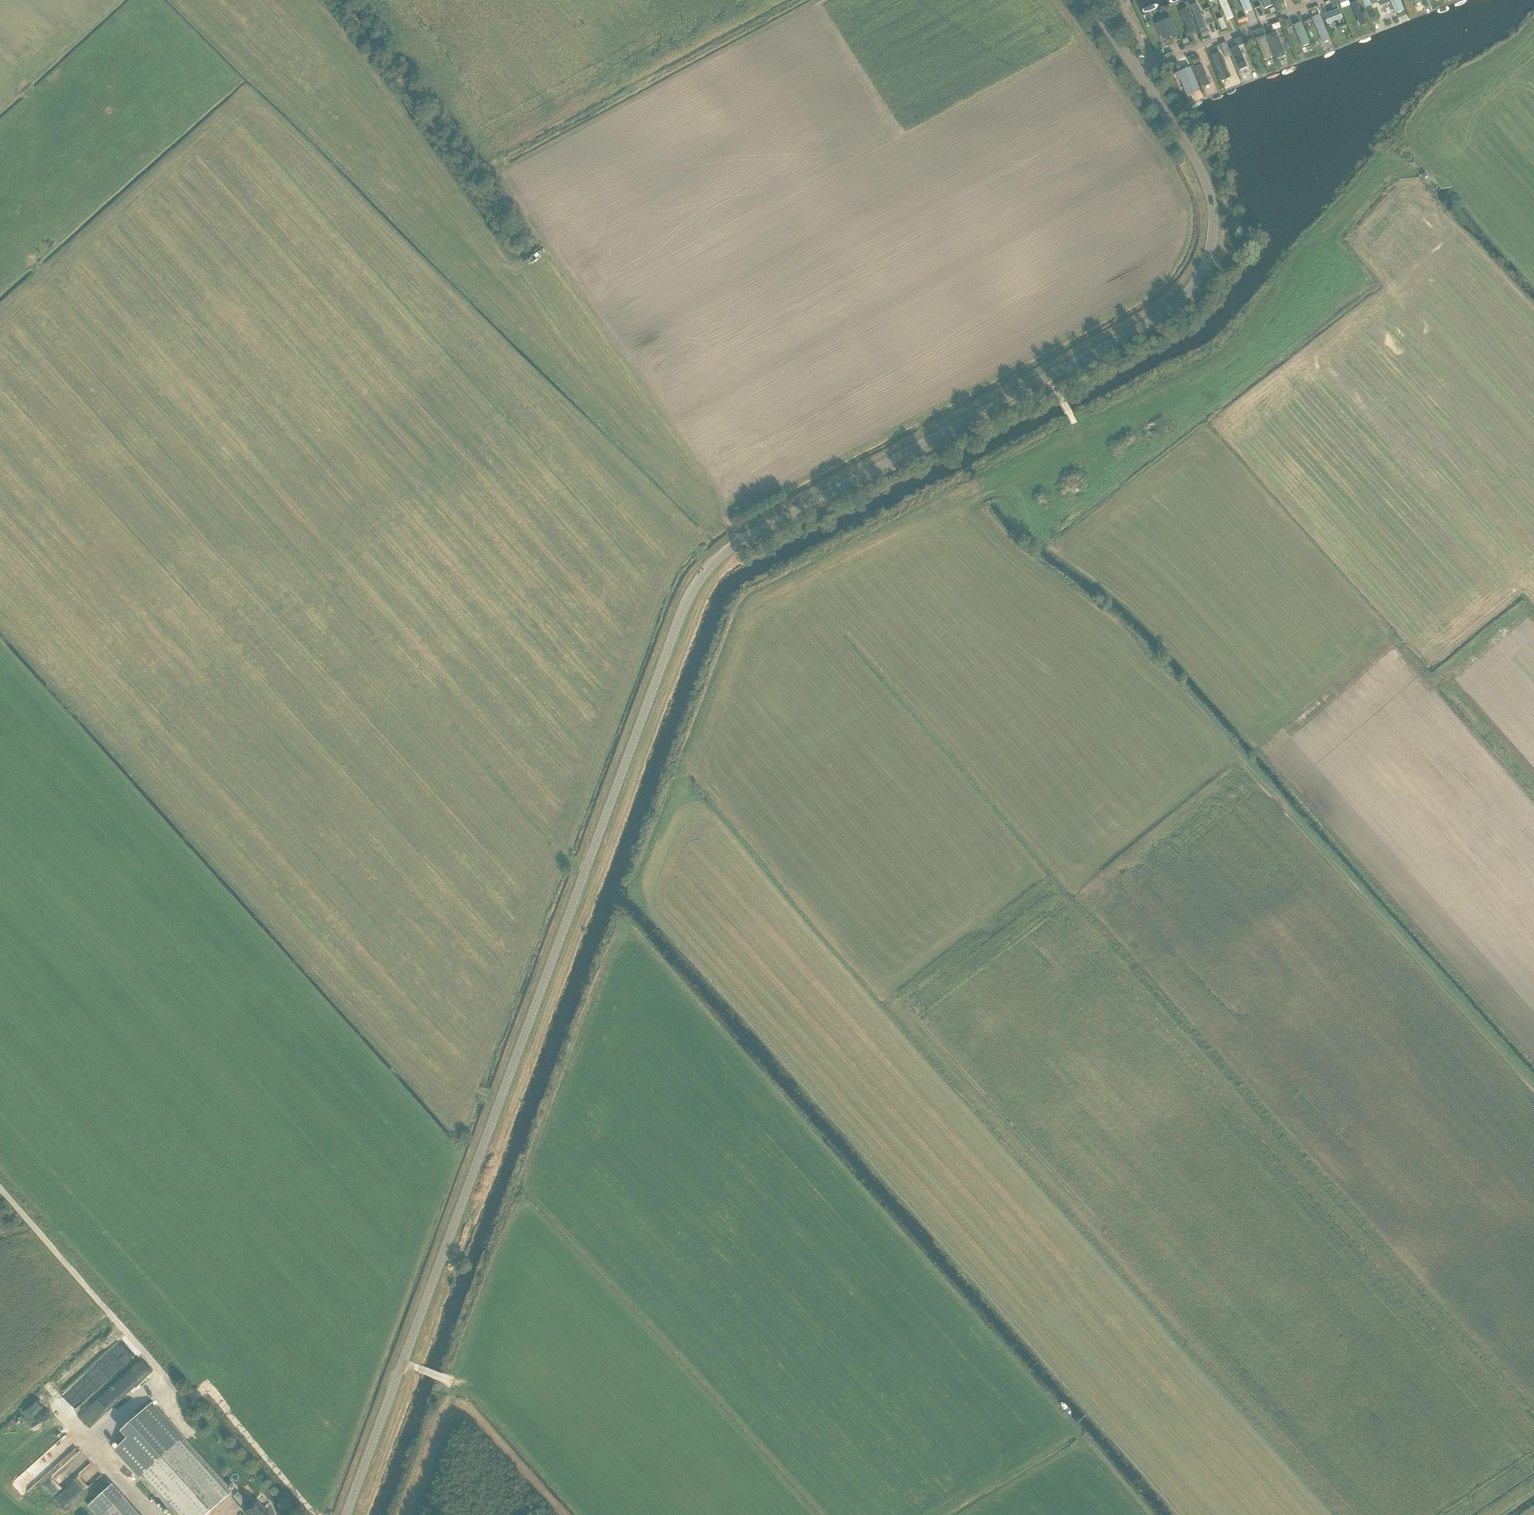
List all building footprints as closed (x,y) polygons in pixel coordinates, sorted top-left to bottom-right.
[(1234,16),(1227,0),(1218,0),(1227,19),(1234,16)] [(1250,0),(1241,0),(1245,11),(1253,8),(1250,0)] [(1285,0),(1281,0),(1276,2),(1279,9),(1287,7),(1285,0)] [(1358,0),(1357,0),(1352,2),(1361,25),(1368,22),(1358,0)] [(1378,1),(1379,1),(1381,5),(1392,1),(1396,13),(1406,9),(1402,0),(1378,0),(1378,1)] [(1208,27),(1198,2),(1191,5),(1201,29),(1208,27)] [(1197,30),(1187,7),(1180,10),(1190,33),(1197,30)] [(1340,8),(1325,13),(1328,23),(1343,17),(1340,8)] [(1320,14),(1312,17),(1323,42),(1331,39),(1320,14)] [(1249,20),(1247,15),(1238,18),(1240,24),(1249,20)] [(1179,33),(1171,16),(1156,23),(1163,40),(1179,33)] [(1228,27),(1224,17),(1218,19),(1222,30),(1228,27)] [(1293,26),(1290,18),(1283,21),(1287,29),(1293,26)] [(1311,43),(1302,21),(1294,24),(1303,46),(1311,43)] [(1207,27),(1200,30),(1203,37),(1210,34),(1207,27)] [(1258,37),(1257,38),(1265,59),(1274,56),(1265,34),(1262,29),(1255,32),(1258,37)] [(1287,55),(1278,31),(1269,35),(1278,58),(1287,55)] [(1238,45),(1231,48),(1240,70),(1249,66),(1240,46),(1247,43),(1244,35),(1235,39),(1238,45)] [(1221,44),(1226,56),(1231,54),(1226,42),(1221,44)] [(1231,77),(1221,51),(1212,55),(1222,81),(1231,77)] [(1202,61),(1199,54),(1192,58),(1194,64),(1202,61)] [(1211,83),(1203,63),(1195,66),(1204,86),(1211,83)] [(1201,88),(1191,66),(1175,72),(1178,80),(1181,79),(1187,93),(1201,88)] [(142,1354),(92,1398),(99,1405),(102,1402),(107,1407),(153,1367),(142,1354)] [(151,1404),(125,1428),(131,1435),(114,1450),(139,1478),(140,1477),(175,1514),(206,1514),(231,1493),(151,1404)] [(18,1425),(23,1434),(32,1428),(27,1420),(18,1425)] [(88,1489),(85,1483),(105,1470),(97,1458),(81,1469),(75,1461),(49,1479),(66,1504),(88,1489)] [(50,1471),(40,1460),(19,1479),(29,1490),(50,1471)] [(101,1514),(138,1514),(121,1497),(101,1514)] [(247,1512),(245,1513),(246,1514),(269,1514),(257,1502),(256,1504),(250,1497),(241,1505),(247,1512)]
